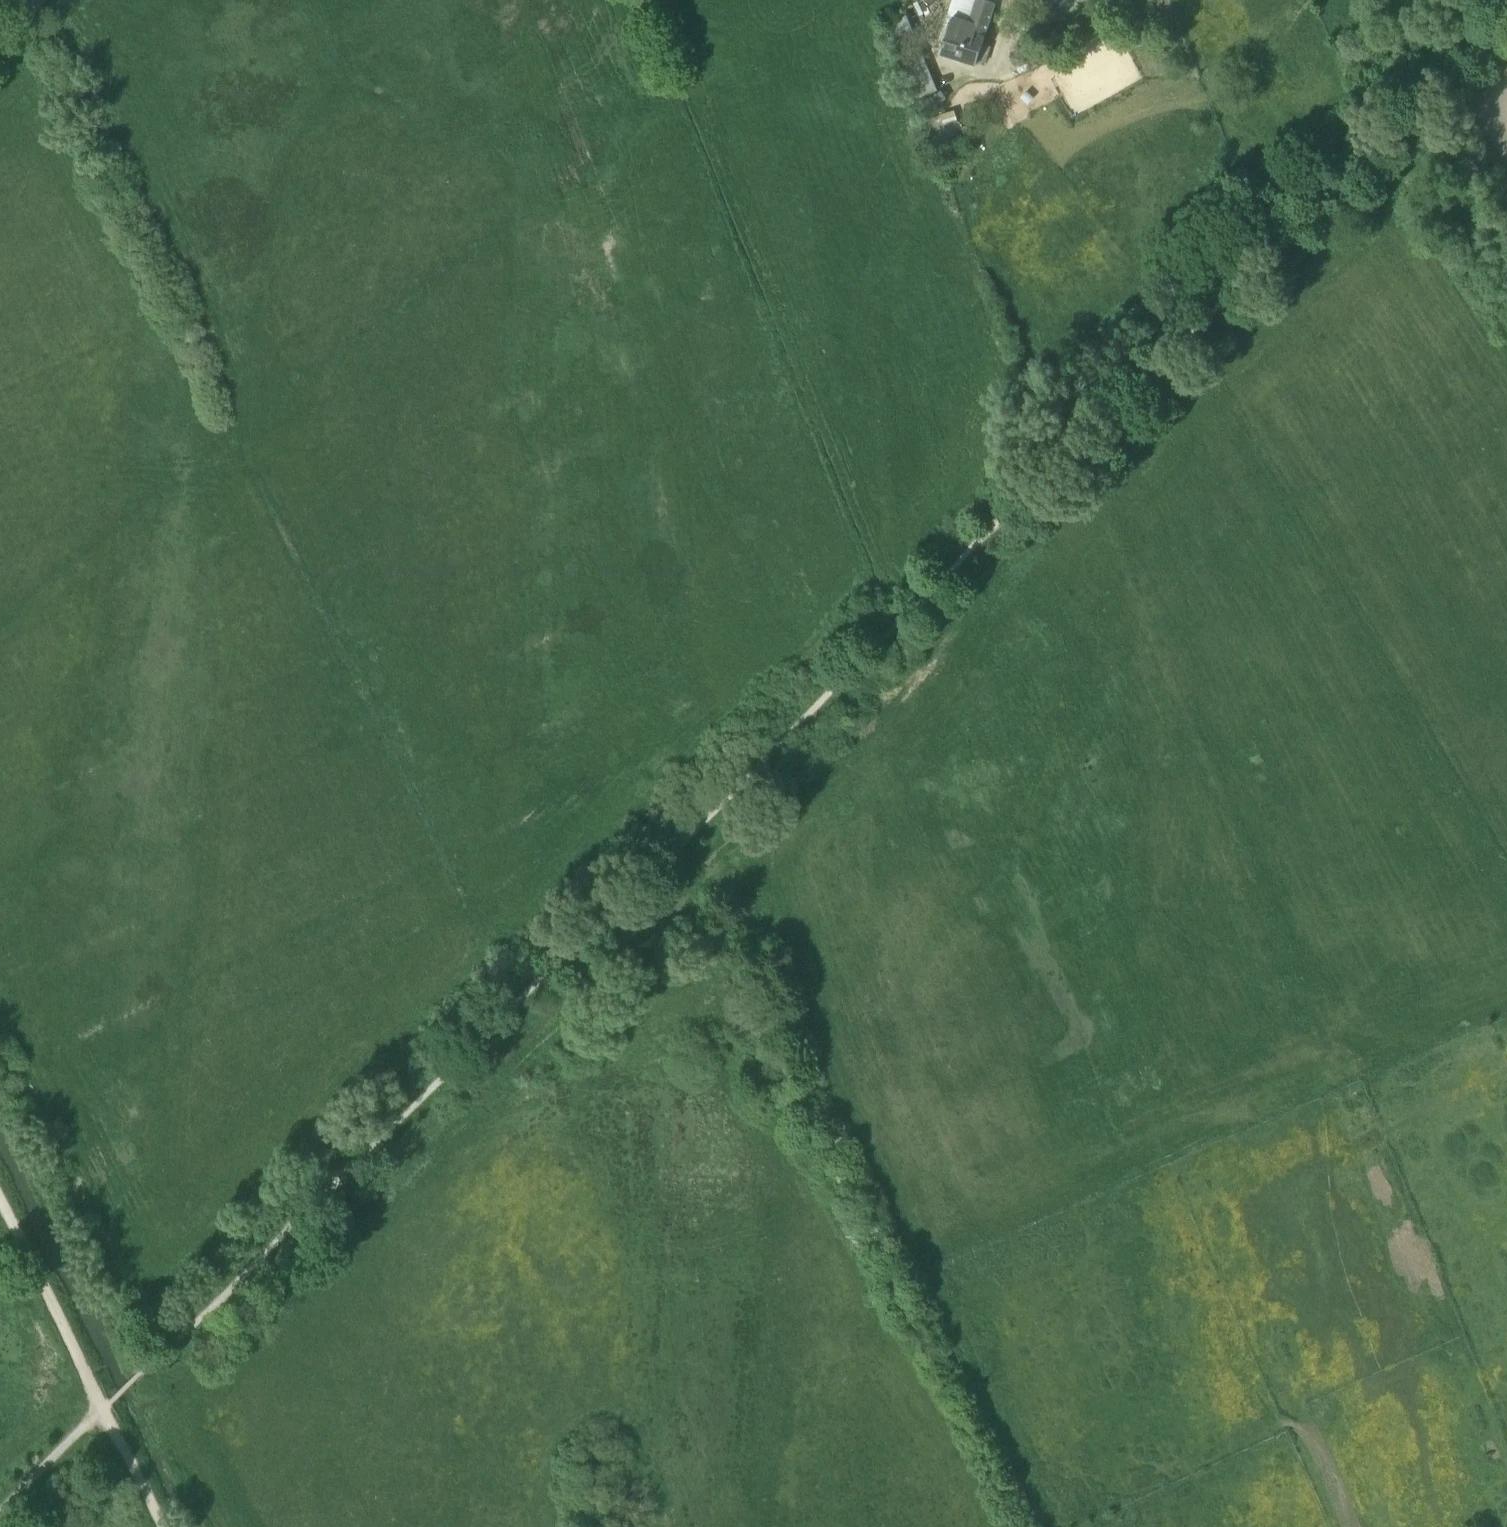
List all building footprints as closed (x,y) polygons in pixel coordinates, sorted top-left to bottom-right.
[(977,64),(985,38),(995,4),(983,0),(978,0),(971,23),(954,17),(953,19),(942,53),(977,64)] [(953,19),(954,17),(971,23),(978,0),(954,0),(949,18),(953,19)] [(890,27),(896,43),(907,38),(914,35),(907,16),(890,27)] [(903,60),(913,55),(907,38),(896,43),(903,60)] [(903,60),(919,99),(938,91),(922,52),(913,55),(903,60)] [(943,90),(919,104),(924,113),(948,99),(943,90)] [(955,111),(927,120),(937,148),(964,139),(955,111)]
